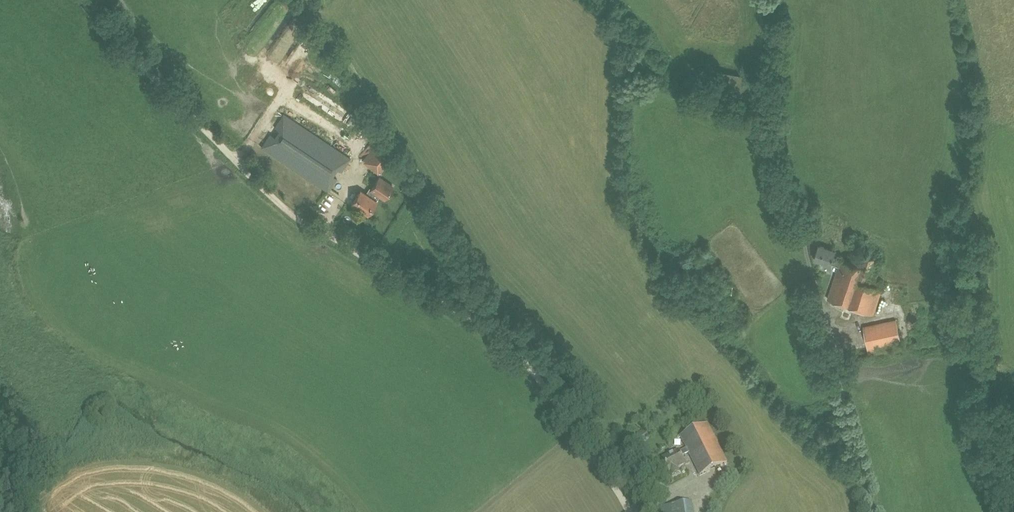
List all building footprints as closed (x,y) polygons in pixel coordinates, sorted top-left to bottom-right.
[(306,60),(312,51),(306,47),(300,56),(306,60)] [(337,101),(333,110),(336,112),(341,103),(337,101)] [(270,134),(262,147),(328,191),(337,178),(331,174),(335,167),(341,171),(350,158),(284,114),(275,127),(281,131),(277,138),(270,134)] [(394,155),(379,142),(364,160),(379,173),(394,155)] [(361,190),(352,203),(368,214),(377,201),(377,200),(380,195),(385,199),(394,186),(381,177),(371,190),(374,192),(370,197),(361,190)] [(838,266),(828,298),(874,314),(882,289),(867,284),(876,259),(863,254),(859,266),(833,257),(835,250),(819,245),(814,258),(831,263),(838,266)] [(892,313),(896,292),(887,290),(882,311),(892,313)] [(896,320),(863,326),(869,353),(878,351),(877,346),(901,341),(896,320)] [(680,472),(678,468),(686,464),(682,456),(689,452),(700,475),(727,462),(708,422),(681,435),(687,448),(680,452),(679,450),(663,458),(672,476),(680,472)] [(637,434),(642,441),(649,436),(644,429),(637,434)] [(684,503),(662,507),(663,511),(686,511),(684,503)]
